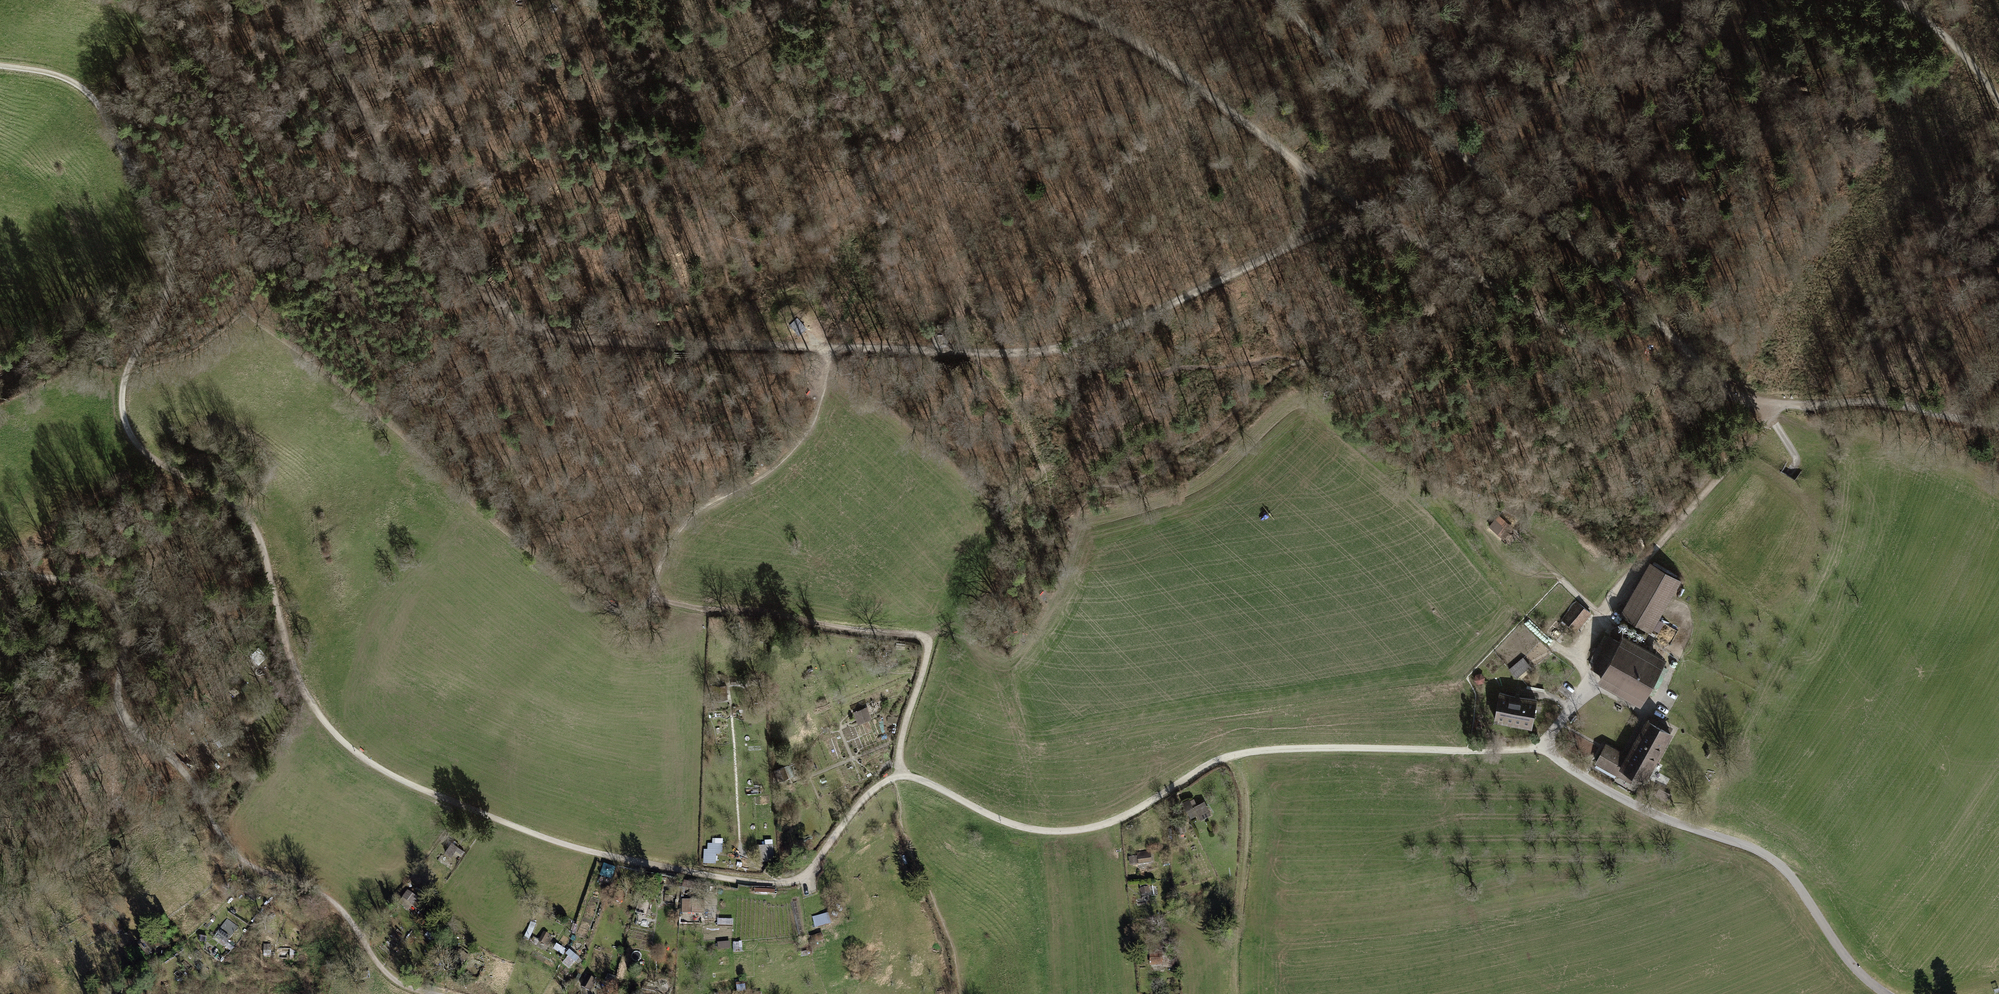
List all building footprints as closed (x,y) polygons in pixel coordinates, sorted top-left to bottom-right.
[(559,8),(553,3),(548,9),(554,14),(559,8)] [(946,320),(941,317),(934,319),(930,326),(936,333),(944,332),(949,325),(946,320)] [(1517,528),(1501,516),(1491,528),(1506,541),(1517,528)] [(1651,628),(1680,575),(1650,559),(1621,612),(1651,628)] [(1575,601),(1561,619),(1576,631),(1590,613),(1575,601)] [(1626,628),(1628,626),(1628,624),(1627,622),(1625,621),(1623,620),(1621,621),(1620,623),(1619,625),(1620,627),(1622,628),(1624,629),(1626,628)] [(1635,632),(1636,631),(1636,628),(1635,626),(1634,625),(1632,625),(1630,626),(1628,627),(1628,629),(1629,632),(1630,633),(1633,633),(1635,632)] [(1623,633),(1596,680),(1640,705),(1644,697),(1647,692),(1667,658),(1623,633)] [(1522,656),(1509,668),(1517,677),(1530,665),(1522,656)] [(1478,684),(1483,682),(1485,677),(1481,673),(1476,674),(1474,679),(1478,684)] [(727,686),(714,686),(715,698),(727,697),(727,686)] [(1536,696),(1498,689),(1493,719),(1531,725),(1536,696)] [(1652,695),(1647,692),(1644,697),(1649,700),(1652,695)] [(870,715),(866,706),(854,710),(858,720),(870,715)] [(1623,754),(1604,743),(1594,760),(1622,776),(1624,771),(1643,782),(1671,734),(1644,718),(1623,754)] [(780,781),(787,777),(783,768),(776,771),(780,781)] [(1189,799),(1183,803),(1187,810),(1193,807),(1189,799)] [(1204,802),(1196,807),(1200,814),(1208,810),(1204,802)] [(1184,825),(1176,827),(1178,833),(1186,831),(1184,825)] [(712,844),(708,844),(707,850),(704,850),(703,865),(716,865),(717,856),(723,856),(723,839),(713,838),(712,844)] [(775,862),(772,841),(765,841),(765,847),(759,847),(761,863),(775,862)] [(458,847),(452,843),(446,852),(451,856),(458,847)] [(1150,852),(1138,853),(1140,864),(1151,863),(1150,852)] [(1147,883),(1140,884),(1143,896),(1150,894),(1147,883)] [(416,898),(408,892),(403,899),(422,913),(428,904),(418,896),(416,898)] [(703,902),(683,901),(683,914),(702,914),(703,902)] [(828,914),(816,917),(817,924),(829,921),(828,914)] [(113,918),(106,922),(114,934),(120,931),(113,918)] [(238,927),(227,919),(218,933),(228,941),(238,927)] [(551,940),(543,936),(540,942),(547,946),(551,940)] [(146,939),(140,944),(148,955),(154,950),(146,939)] [(468,964),(472,957),(458,949),(455,955),(468,964)] [(1151,957),(1151,966),(1162,966),(1162,957),(1151,957)] [(595,984),(586,979),(582,987),(591,991),(595,984)] [(744,984),(737,984),(738,992),(746,991),(744,984)]
